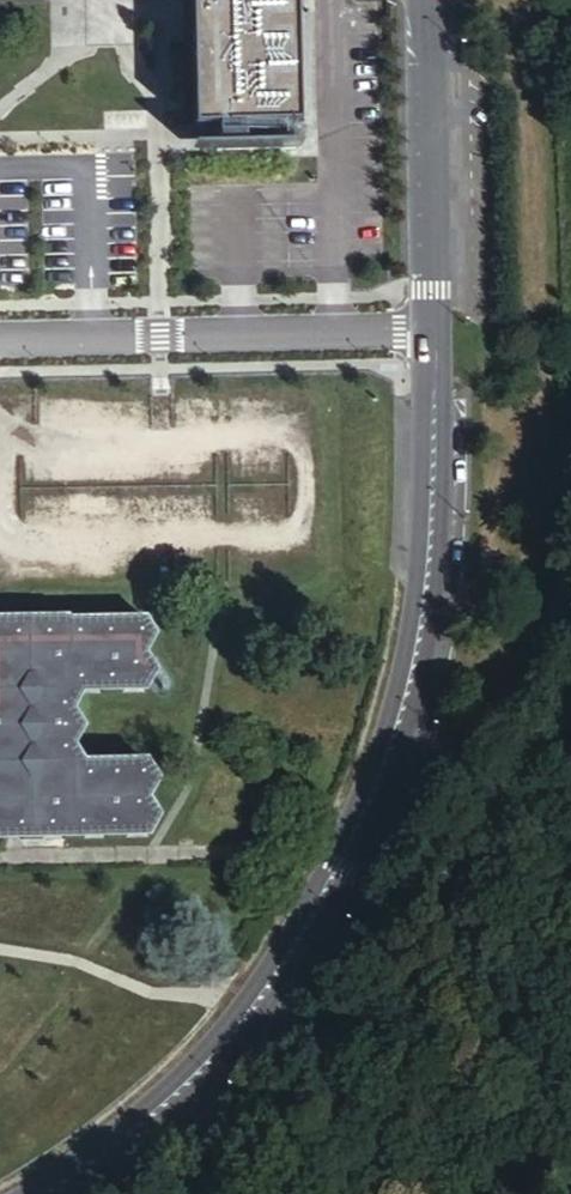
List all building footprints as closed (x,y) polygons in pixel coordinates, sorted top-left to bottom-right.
[(193,134),(290,131),(287,0),(189,0),(193,134)] [(0,619),(0,836),(156,831),(167,812),(155,795),(166,778),(150,759),(92,760),(77,741),(88,722),(75,708),(86,690),(150,689),(162,665),(150,649),(160,629),(146,613),(0,619)]
